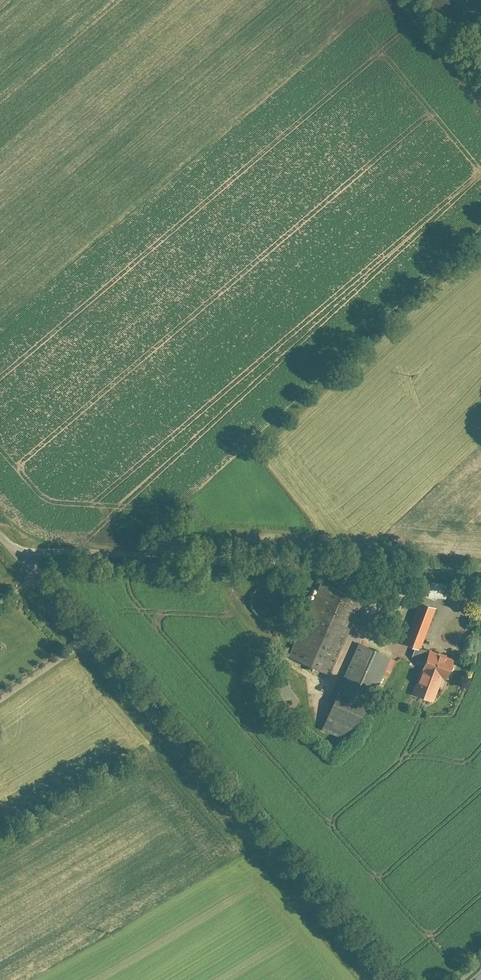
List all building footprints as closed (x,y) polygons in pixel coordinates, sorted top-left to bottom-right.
[(361,603),(320,585),(289,657),(330,675),(361,603)] [(430,586),(430,599),(447,598),(447,585),(430,586)] [(251,604),(253,611),(257,617),(263,620),(269,621),(279,616),(284,609),(285,603),(283,596),(279,591),(269,587),(260,588),(255,593),(251,600),(251,604)] [(420,604),(404,646),(414,650),(422,652),(437,611),(420,604)] [(360,645),(324,731),(352,743),(388,657),(360,645)] [(426,662),(413,698),(434,705),(443,679),(449,681),(456,661),(452,659),(431,651),(430,655),(422,652),(414,650),(412,657),(426,662)]
